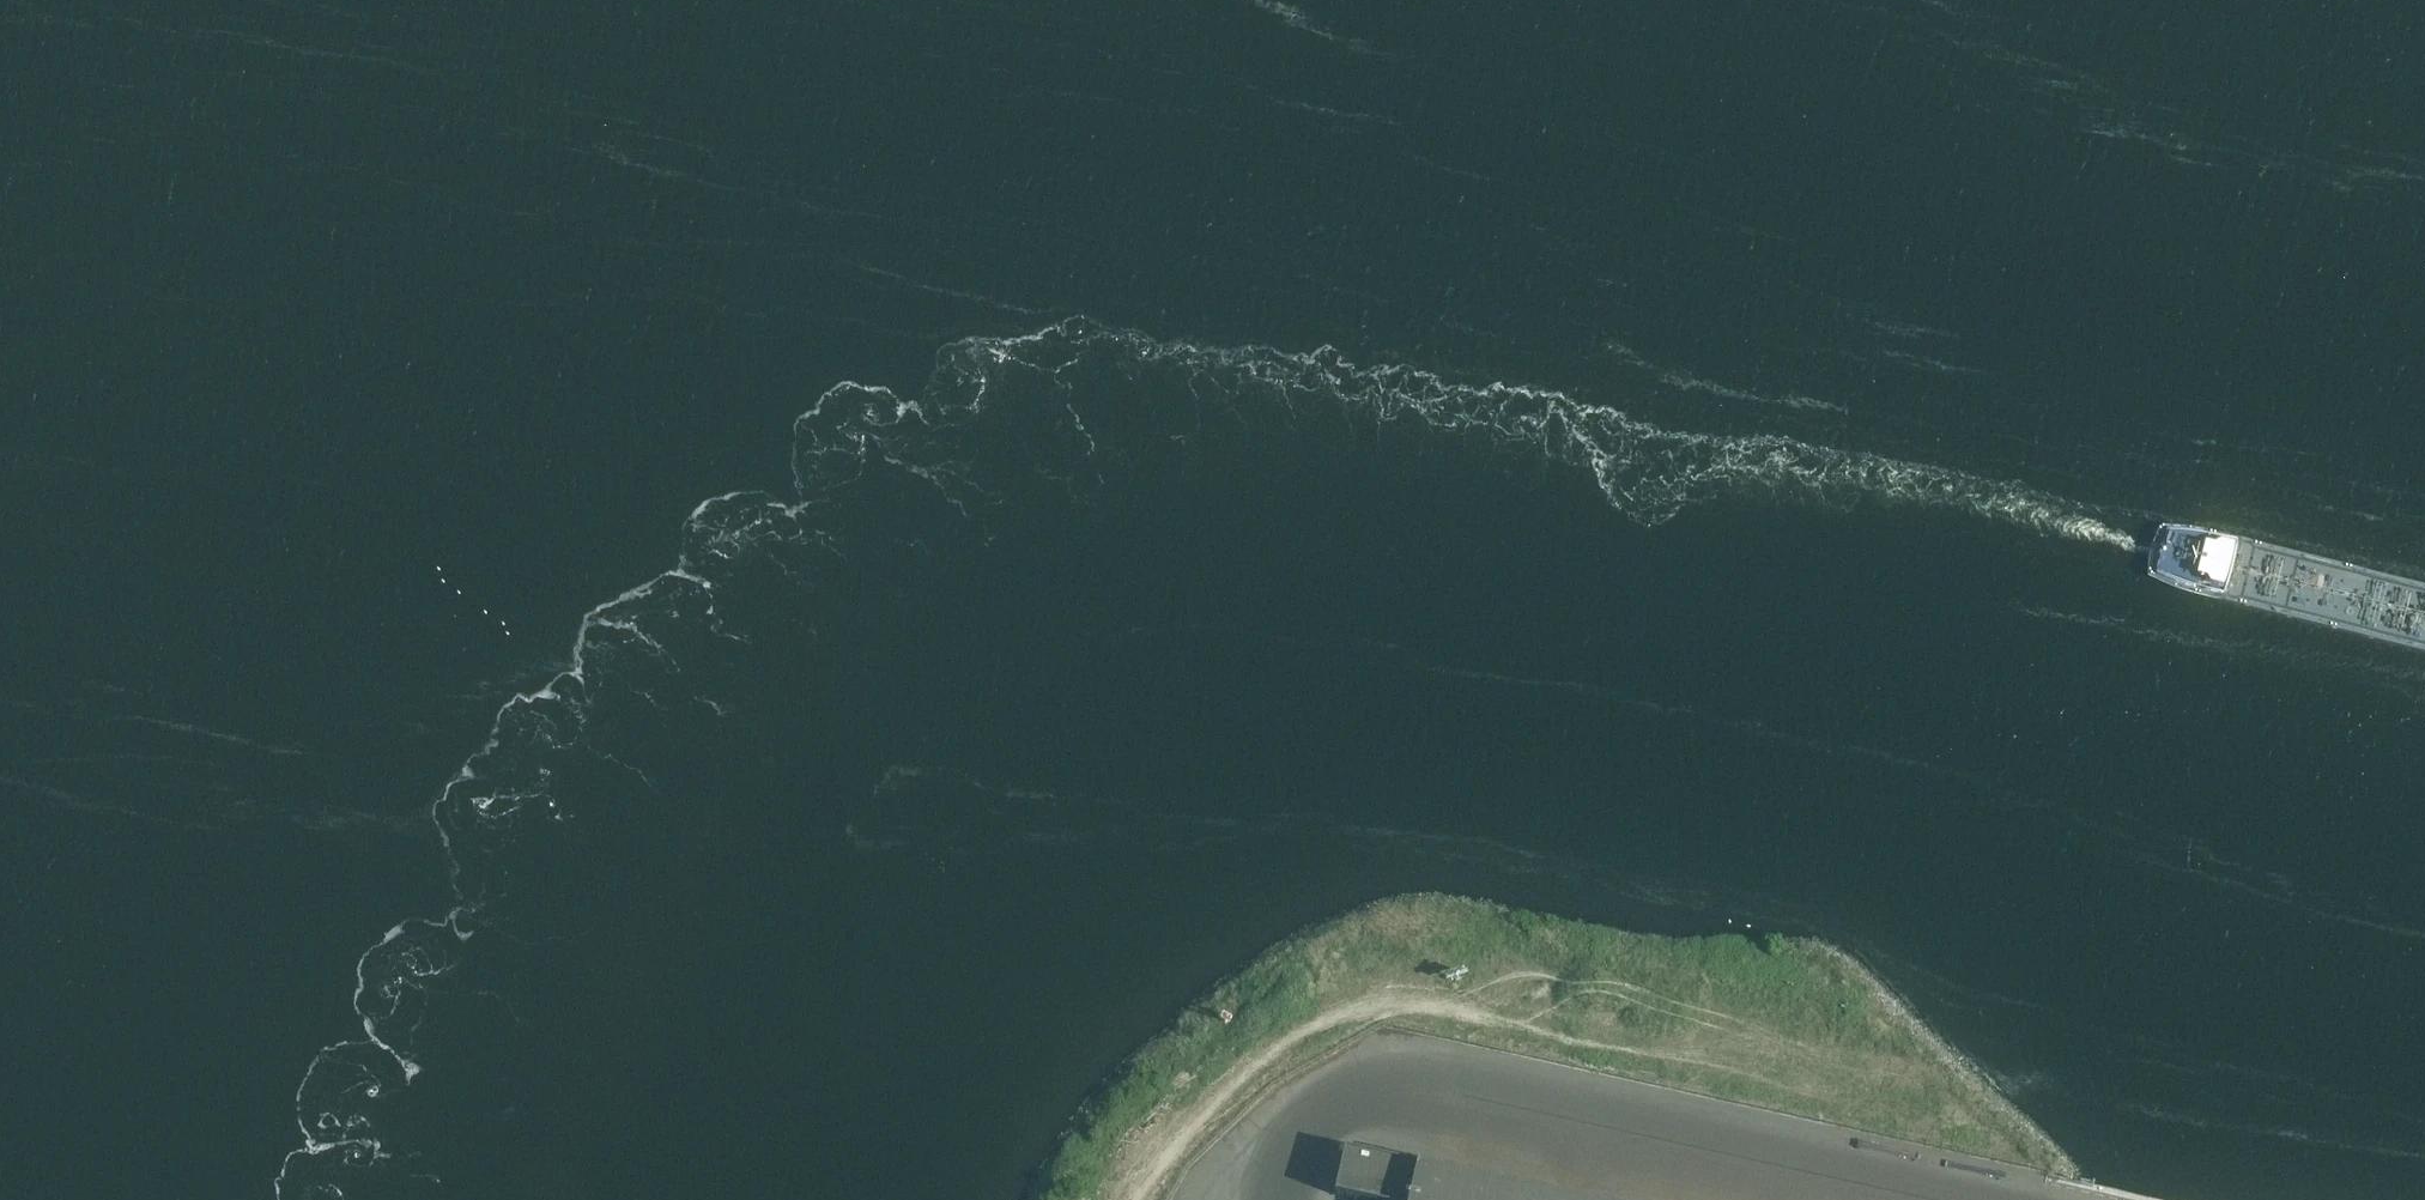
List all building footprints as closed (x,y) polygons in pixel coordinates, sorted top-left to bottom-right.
[(1336,1198),(1347,1199),(1413,1199),(1419,1168),(1346,1152),(1336,1198)] [(1419,1168),(1413,1199),(1562,1199),(1419,1168)]
